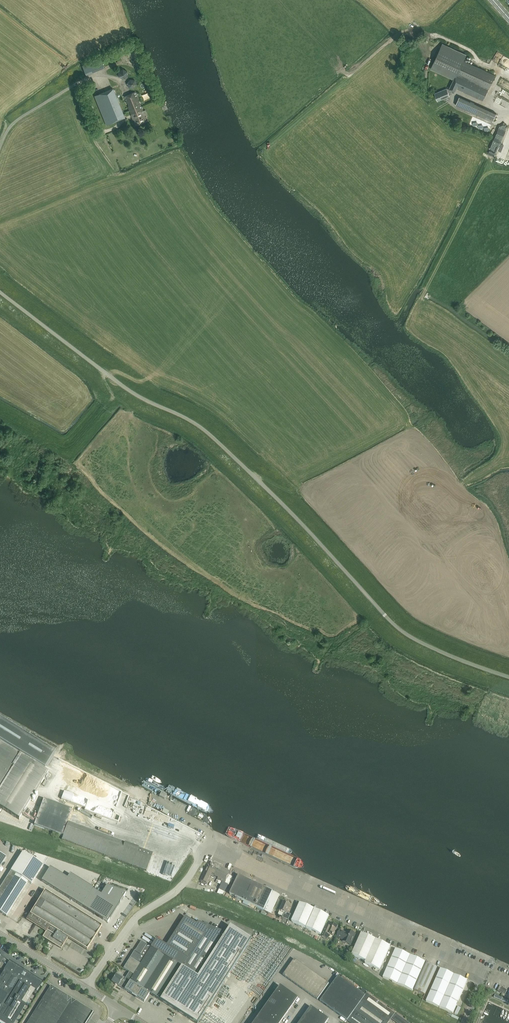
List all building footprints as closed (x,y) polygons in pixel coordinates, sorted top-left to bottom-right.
[(495,75),(463,61),(466,55),(442,44),(431,69),(454,79),(449,89),(455,92),(456,88),(482,100),(495,75)] [(497,51),(492,59),(498,62),(502,54),(497,51)] [(100,58),(82,65),(86,75),(104,67),(100,58)] [(136,85),(134,80),(127,83),(129,88),(136,85)] [(106,125),(124,117),(112,88),(94,96),(106,125)] [(434,93),(438,101),(449,96),(446,88),(434,93)] [(128,107),(136,125),(146,121),(134,92),(124,96),(127,103),(128,103),(129,106),(128,107)] [(496,113),(459,97),(455,105),(492,122),(496,113)] [(19,820),(48,772),(44,770),(54,754),(0,721),(0,808),(19,820)] [(128,795),(122,814),(130,817),(127,826),(128,826),(127,830),(133,832),(137,819),(135,819),(141,799),(128,795)] [(34,825),(62,835),(71,810),(44,800),(34,825)] [(68,822),(63,836),(62,839),(151,872),(158,855),(68,822)] [(31,884),(42,867),(22,854),(0,888),(0,912),(6,916),(28,882),(31,884)] [(211,866),(208,865),(200,881),(207,884),(212,874),(218,877),(217,880),(225,883),(231,871),(212,863),(211,866)] [(41,881),(47,885),(55,871),(50,868),(41,881)] [(53,888),(61,875),(55,871),(47,885),(53,888)] [(66,879),(73,883),(78,887),(82,881),(70,874),(67,878),(66,879)] [(61,875),(53,888),(58,892),(66,879),(67,878),(61,875)] [(239,876),(234,886),(230,895),(264,911),(271,914),(280,895),(273,892),(239,876)] [(65,896),(73,883),(66,879),(58,892),(65,896)] [(82,881),(78,887),(84,890),(90,894),(93,889),(82,881)] [(70,899),(78,887),(73,883),(65,896),(70,899)] [(101,895),(118,905),(126,892),(107,886),(101,895)] [(76,903),(84,890),(78,887),(70,899),(76,903)] [(93,889),(90,894),(82,907),(107,922),(118,905),(101,895),(93,889)] [(76,903),(82,907),(90,894),(84,890),(76,903)] [(290,905),(284,902),(280,910),(284,912),(282,917),(288,920),(291,914),(287,913),(290,905)] [(300,903),(300,904),(292,922),(321,935),(329,917),(300,903)] [(115,920),(121,922),(124,917),(118,914),(115,920)] [(120,987),(121,987),(121,988),(144,1002),(149,994),(160,1000),(195,1022),(198,1022),(251,939),(230,926),(225,933),(225,932),(198,922),(197,924),(185,916),(166,945),(156,938),(151,947),(141,941),(130,958),(129,958),(128,961),(123,968),(129,972),(125,978),(120,987)] [(328,931),(325,930),(322,937),(327,939),(329,934),(333,936),(338,926),(331,923),(328,931)] [(355,934),(347,930),(346,933),(340,930),(337,937),(343,940),(342,941),(350,945),(355,934)] [(390,946),(361,933),(351,955),(366,962),(365,964),(379,970),(390,946)] [(396,949),(383,978),(412,991),(425,962),(396,949)] [(329,984),(294,959),(283,975),(317,1000),(329,984)] [(35,990),(36,991),(42,981),(9,960),(3,970),(4,971),(0,977),(0,1022),(14,1022),(35,990)] [(426,963),(414,990),(419,992),(425,995),(437,967),(426,963)] [(453,1013),(467,981),(440,969),(426,1002),(453,1013)] [(116,974),(116,975),(112,982),(120,987),(125,978),(119,974),(116,974)] [(365,995),(338,976),(330,987),(344,996),(350,1001),(352,998),(360,1003),(365,995)] [(284,998),(288,992),(279,985),(275,992),(284,998)] [(41,1001),(75,1022),(88,1022),(94,1013),(91,1011),(50,986),(41,1001)] [(344,996),(330,987),(320,1001),(333,1011),(344,996)] [(279,1005),(284,998),(275,992),(270,998),(279,1005)] [(297,998),(288,992),(284,998),(293,1005),(297,998)] [(360,1003),(347,1021),(351,1022),(388,1022),(391,1019),(397,1022),(408,1022),(392,1011),(393,1010),(390,1007),(389,1009),(367,993),(365,995),(360,1003)] [(508,1004),(508,1003),(508,1001),(495,995),(494,997),(508,1004)] [(350,1001),(344,996),(333,1011),(347,1021),(360,1003),(352,998),(350,1001)] [(275,1011),(279,1005),(270,998),(266,1005),(275,1011)] [(293,1005),(284,998),(279,1005),(288,1011),(293,1005)] [(32,1015),(45,1022),(75,1022),(41,1001),(32,1015)] [(270,1017),(275,1011),(266,1005),(261,1011),(270,1017)] [(288,1011),(279,1005),(275,1011),(284,1017),(288,1011)] [(329,1020),(311,1007),(299,1022),(327,1022),(329,1020)] [(270,1017),(261,1011),(257,1017),(264,1022),(266,1022),(270,1017)] [(275,1011),(270,1017),(278,1022),(280,1022),(284,1017),(275,1011)] [(27,1022),(45,1022),(32,1015),(27,1022)]
